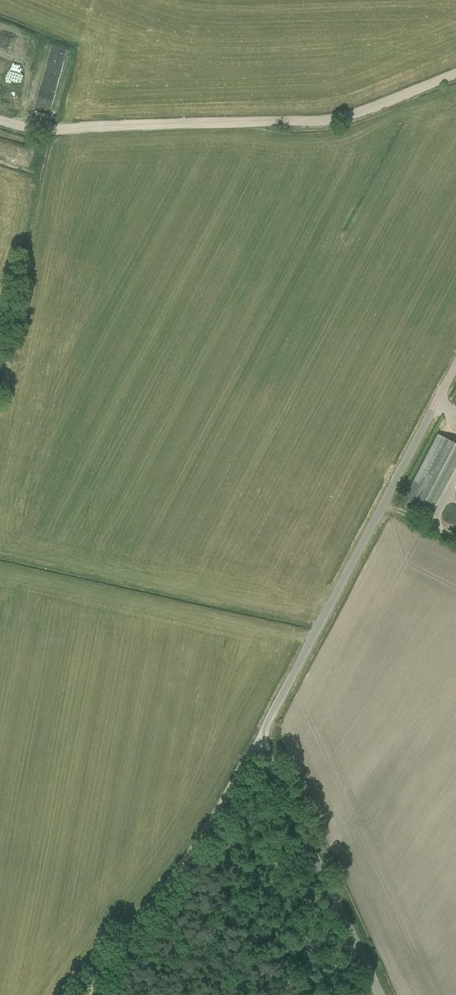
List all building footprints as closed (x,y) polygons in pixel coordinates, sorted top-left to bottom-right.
[(431,513),(455,465),(455,444),(437,434),(403,499),(431,513)]
